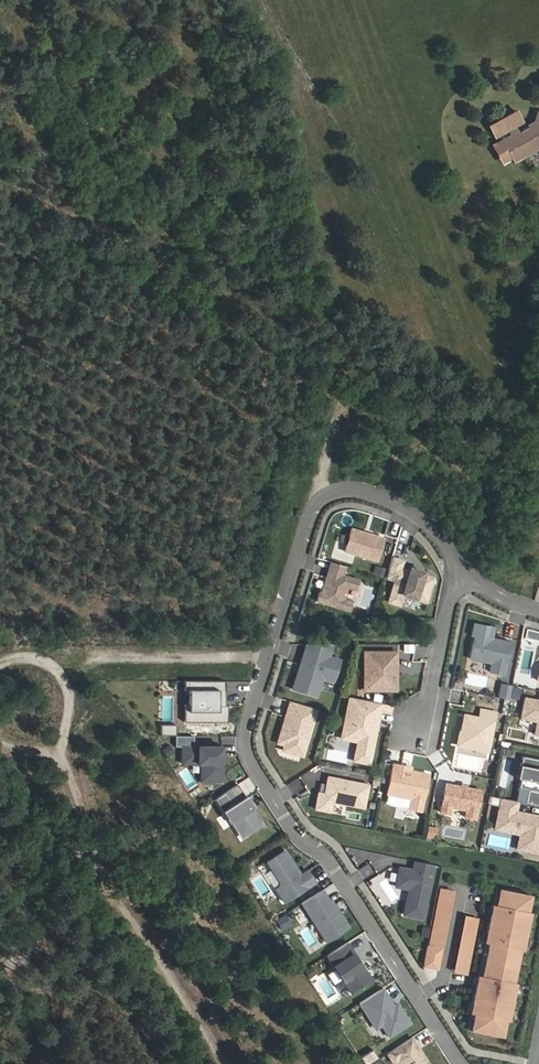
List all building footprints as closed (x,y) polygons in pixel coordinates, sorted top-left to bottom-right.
[(498,144),(506,160),(511,158),(538,143),(538,116),(537,115),(534,124),(528,128),(529,130),(518,136),(513,128),(521,123),(516,113),(489,127),(495,138),(508,131),(511,137),(502,141),(498,144)] [(513,162),(538,149),(538,143),(511,158),(513,162)] [(498,144),(495,145),(504,162),(506,160),(498,144)] [(387,542),(355,532),(348,555),(380,565),(387,542)] [(406,566),(395,562),(389,582),(398,585),(394,598),(405,601),(406,599),(429,606),(432,594),(431,594),(434,583),(425,581),(426,580),(404,573),(406,566)] [(349,569),(334,565),(327,590),(325,596),(322,595),(320,604),(353,614),(356,605),(347,603),(351,590),(360,593),(363,584),(346,578),(349,569)] [(394,598),(392,606),(402,609),(405,601),(394,598)] [(496,643),(479,639),(474,663),(494,667),(492,675),(508,679),(515,646),(501,643),(500,646),(496,645),(496,643)] [(336,647),(309,646),(295,693),(319,700),(326,679),(328,672),(331,670),(339,673),(342,663),(332,660),(336,647)] [(398,657),(369,657),(369,692),(398,692),(398,676),(395,676),(395,672),(398,672),(398,657)] [(326,679),(336,682),(339,673),(331,670),(328,672),(326,679)] [(228,683),(188,683),(188,693),(192,693),(192,707),(187,707),(187,724),(230,725),(230,708),(228,708),(221,708),(221,701),(228,701),(228,683)] [(515,690),(504,688),(501,701),(512,703),(515,690)] [(376,733),(378,723),(380,724),(384,706),(352,700),(345,734),(353,735),(352,743),(360,744),(356,763),(371,767),(378,734),(376,733)] [(538,704),(523,701),(518,721),(535,724),(532,737),(538,739),(538,703),(538,704)] [(319,712),(293,704),(283,737),(289,739),(287,748),(285,753),(305,759),(319,712)] [(468,718),(461,748),(492,754),(499,716),(484,713),(482,721),(468,718)] [(179,727),(163,727),(163,738),(179,738),(179,727)] [(345,734),(344,741),(352,743),(353,735),(345,734)] [(289,739),(283,737),(280,746),(287,748),(289,739)] [(224,749),(185,748),(185,765),(204,766),(203,783),(224,784),(224,749)] [(177,759),(172,751),(166,756),(171,763),(177,759)] [(521,759),(516,782),(519,782),(517,791),(526,793),(524,806),(538,809),(538,763),(521,759)] [(413,802),(411,812),(423,815),(430,778),(412,774),(403,772),(404,769),(395,767),(389,797),(413,802)] [(327,796),(321,795),(317,811),(332,814),(334,804),(366,811),(371,788),(354,784),(353,787),(348,786),(348,783),(330,779),(327,796)] [(484,792),(449,784),(443,813),(452,815),(454,808),(469,811),(468,818),(478,820),(484,792)] [(235,807),(227,795),(219,800),(244,839),(262,828),(263,831),(267,828),(248,798),(235,807)] [(503,802),(492,800),(490,810),(501,813),(503,802)] [(529,839),(526,854),(538,856),(538,820),(517,815),(519,805),(503,802),(501,813),(496,832),(529,839)] [(428,828),(426,838),(433,839),(435,829),(428,828)] [(278,891),(286,905),(317,885),(310,873),(303,877),(287,853),(269,864),(282,885),(281,889),(278,891)] [(435,868),(417,864),(415,874),(402,871),(398,889),(411,892),(406,918),(424,921),(435,868)] [(256,875),(249,865),(242,869),(245,873),(249,880),(256,875)] [(452,890),(437,887),(436,895),(432,913),(421,968),(436,970),(452,890)] [(527,895),(494,890),(492,905),(488,905),(480,943),(484,943),(478,976),(472,977),(466,1014),(470,1016),(466,1032),(500,1038),(503,1022),(508,1022),(515,985),(511,983),(517,951),(521,951),(529,913),(525,912),(527,895)] [(303,906),(328,945),(351,931),(339,912),(337,914),(332,906),(324,893),(303,906)] [(285,915),(274,919),(279,930),(289,926),(285,915)] [(477,919),(462,916),(450,973),(466,976),(477,919)] [(307,921),(297,927),(310,948),(320,941),(307,921)] [(427,924),(420,922),(419,931),(425,933),(427,924)] [(373,983),(349,945),(328,958),(352,996),(373,983)] [(316,975),(312,969),(305,973),(309,979),(316,975)] [(395,1009),(384,991),(382,993),(393,1010),(395,1009)] [(382,993),(361,1006),(371,1023),(377,1019),(383,1028),(390,1040),(412,1026),(399,1007),(395,1009),(393,1010),(382,993)] [(371,1023),(377,1032),(383,1028),(377,1019),(371,1023)] [(388,1056),(393,1063),(399,1063),(400,1063),(428,1063),(427,1063),(426,1063),(423,1060),(425,1059),(413,1041),(388,1056)]
